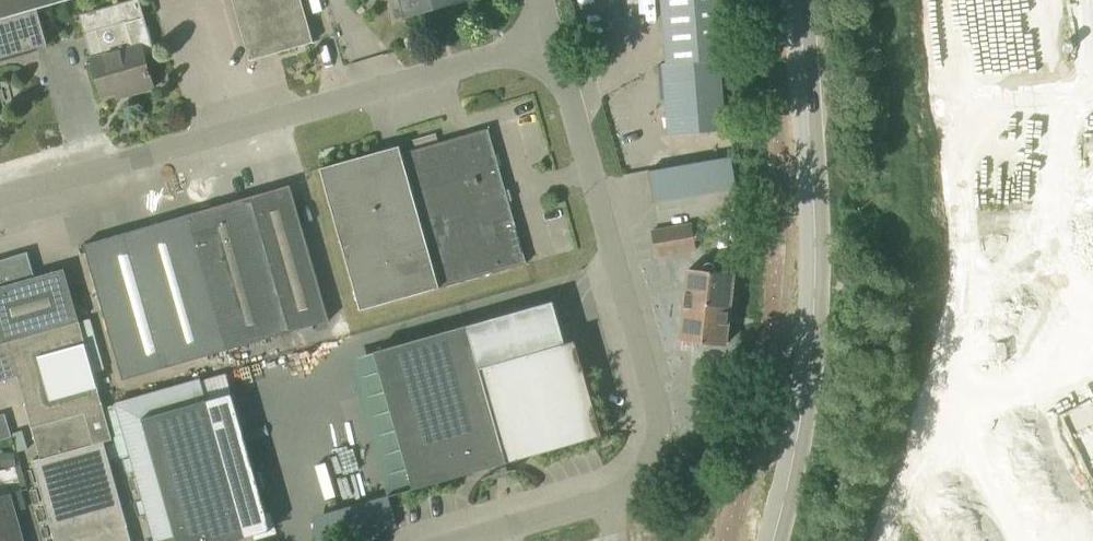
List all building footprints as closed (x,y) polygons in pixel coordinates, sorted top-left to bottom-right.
[(49,43),(38,8),(66,0),(0,0),(0,57),(49,43)] [(92,58),(103,97),(130,89),(131,94),(154,88),(145,56),(155,53),(140,0),(129,0),(115,4),(120,22),(94,29),(102,55),(92,58)] [(250,60),(314,42),(302,0),(233,0),(250,60)] [(407,16),(462,0),(402,0),(407,16)] [(728,0),(662,0),(667,63),(663,63),(668,134),(726,129),(720,59),(733,57),(728,0)] [(1074,10),(1075,0),(1071,0),(1067,51),(1092,53),(1092,25),(1080,24),(1080,19),(1092,21),(1092,12),(1074,10)] [(361,310),(527,262),(489,128),(402,152),(400,145),(321,168),(361,310)] [(731,156),(648,170),(653,202),(737,187),(731,156)] [(330,321),(296,206),(290,185),(84,244),(125,380),(330,321)] [(692,223),(674,226),(653,230),(657,256),(696,249),(692,223)] [(104,441),(113,439),(65,268),(35,277),(28,251),(0,259),(0,382),(18,377),(40,458),(33,460),(56,540),(132,540),(104,441)] [(686,269),(680,338),(683,339),(683,345),(693,346),(694,340),(727,344),(735,273),(686,269)] [(345,315),(334,277),(322,281),(334,318),(345,315)] [(566,343),(553,301),(375,352),(414,487),(602,433),(575,340),(566,343)] [(116,403),(156,540),(229,540),(246,536),(272,529),(260,490),(264,488),(259,469),(255,470),(233,392),(207,400),(201,378),(189,382),(116,403)] [(22,535),(10,492),(0,495),(0,540),(22,535)]
